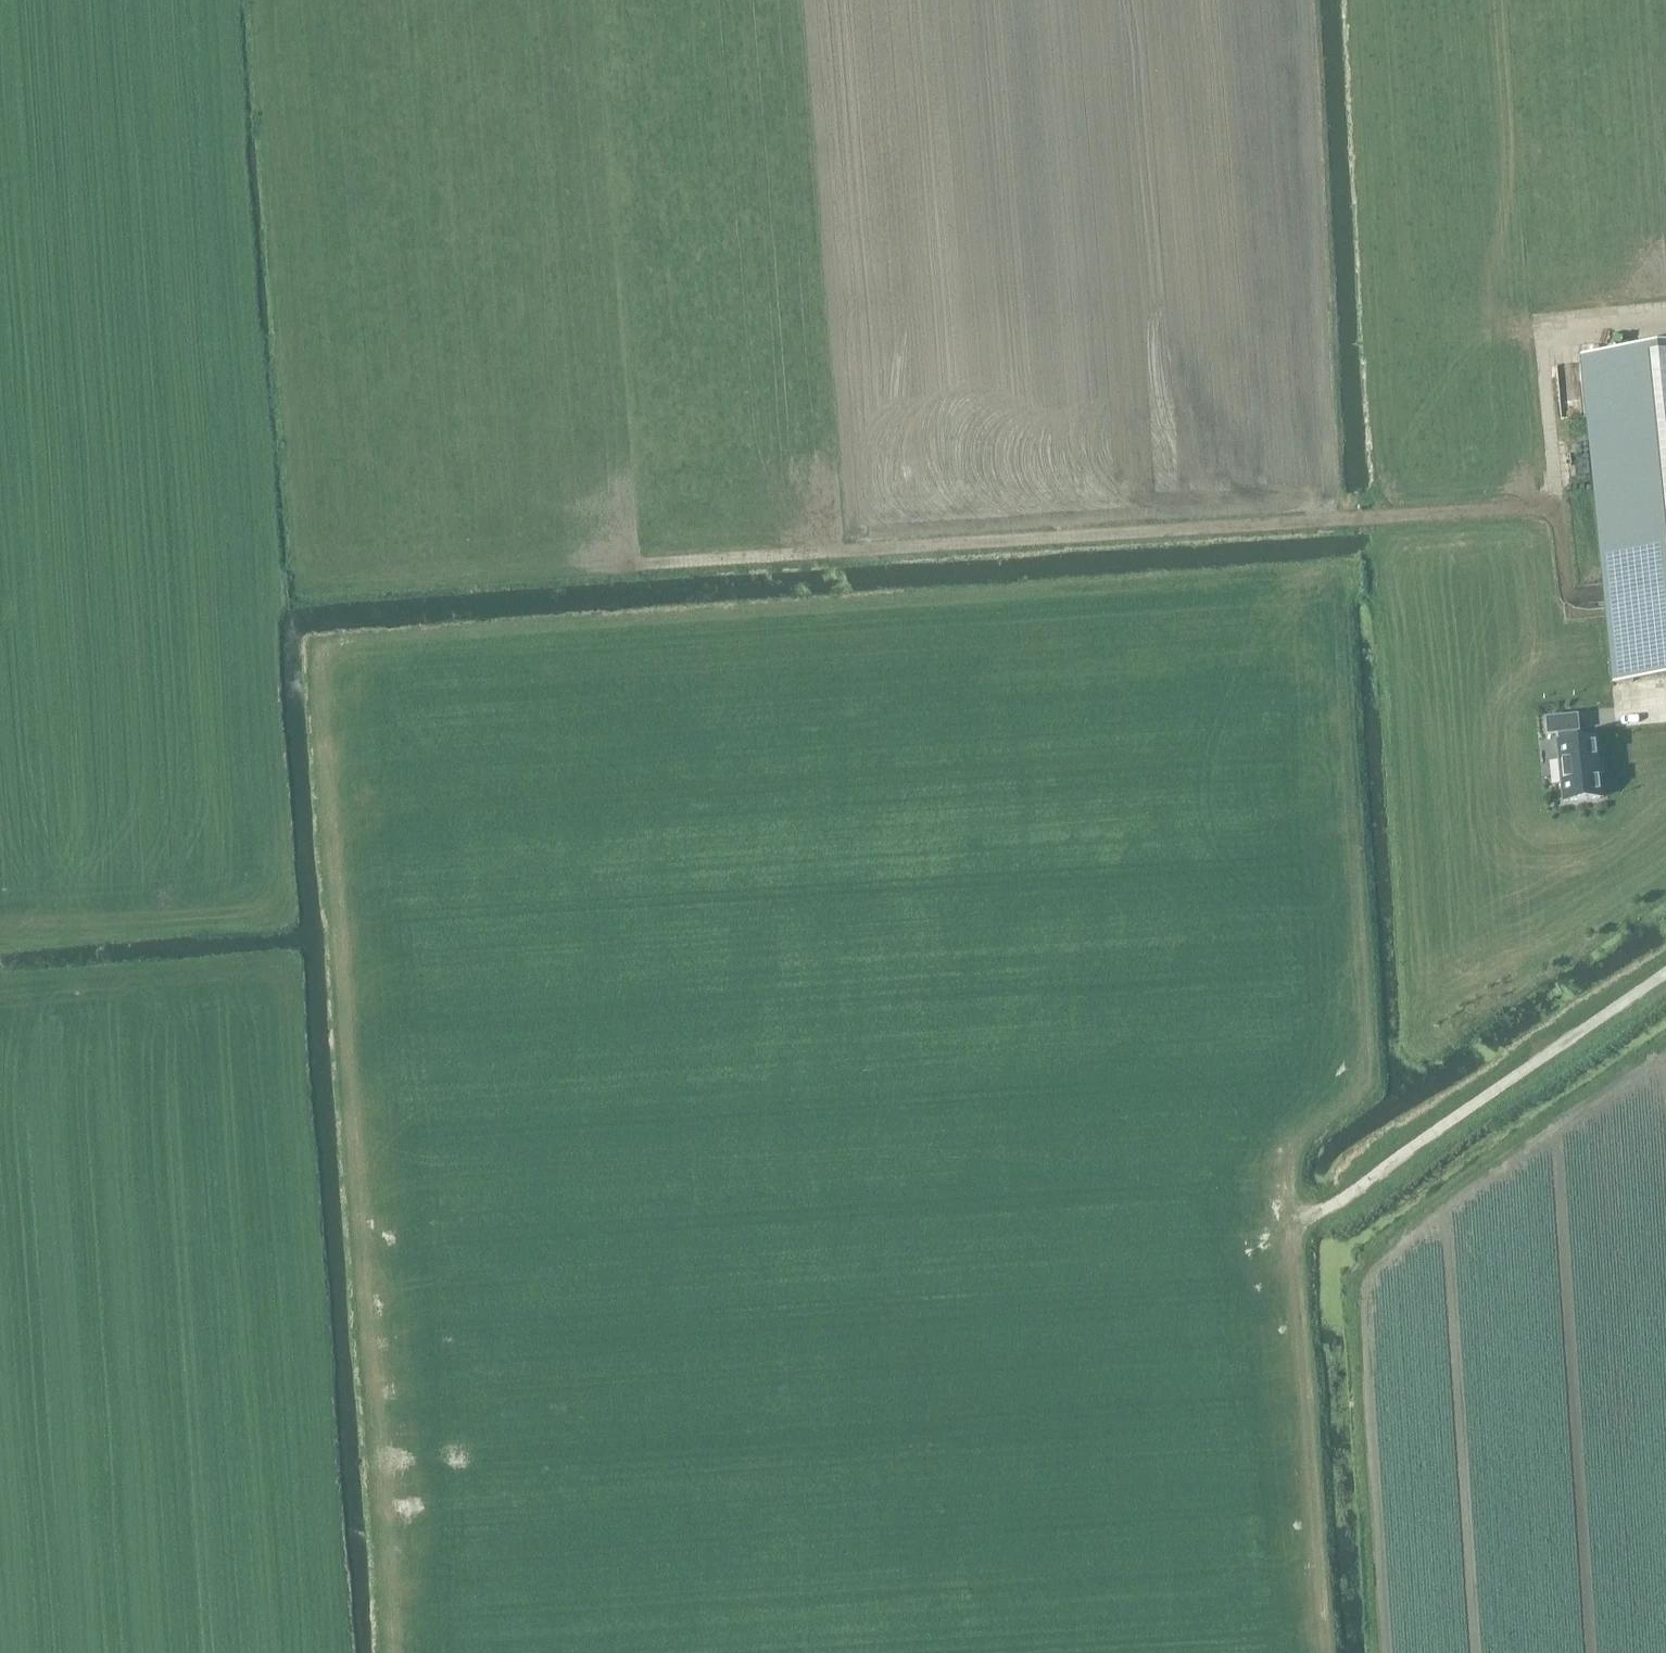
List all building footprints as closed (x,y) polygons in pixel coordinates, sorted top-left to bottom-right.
[(1582,357),(1614,682),(1665,677),(1665,349),(1582,357)] [(1603,724),(1602,681),(1586,681),(1586,724),(1603,724)] [(1577,731),(1576,716),(1545,719),(1547,734),(1556,733),(1563,802),(1599,798),(1594,738),(1576,739),(1575,731),(1577,731)]
